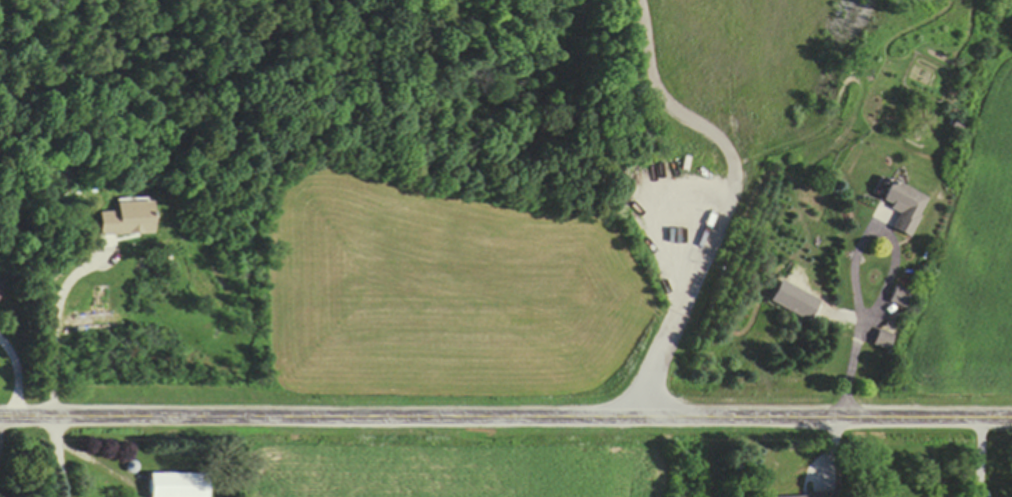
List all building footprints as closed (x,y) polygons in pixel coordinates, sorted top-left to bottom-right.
[(927,197),(889,181),(878,206),(897,213),(890,230),(909,238),(927,197)] [(890,305),(907,307),(909,289),(892,287),(890,305)] [(893,337),(879,331),(872,345),(887,351),(893,337)] [(208,474),(148,474),(148,496),(208,496),(208,474)]
